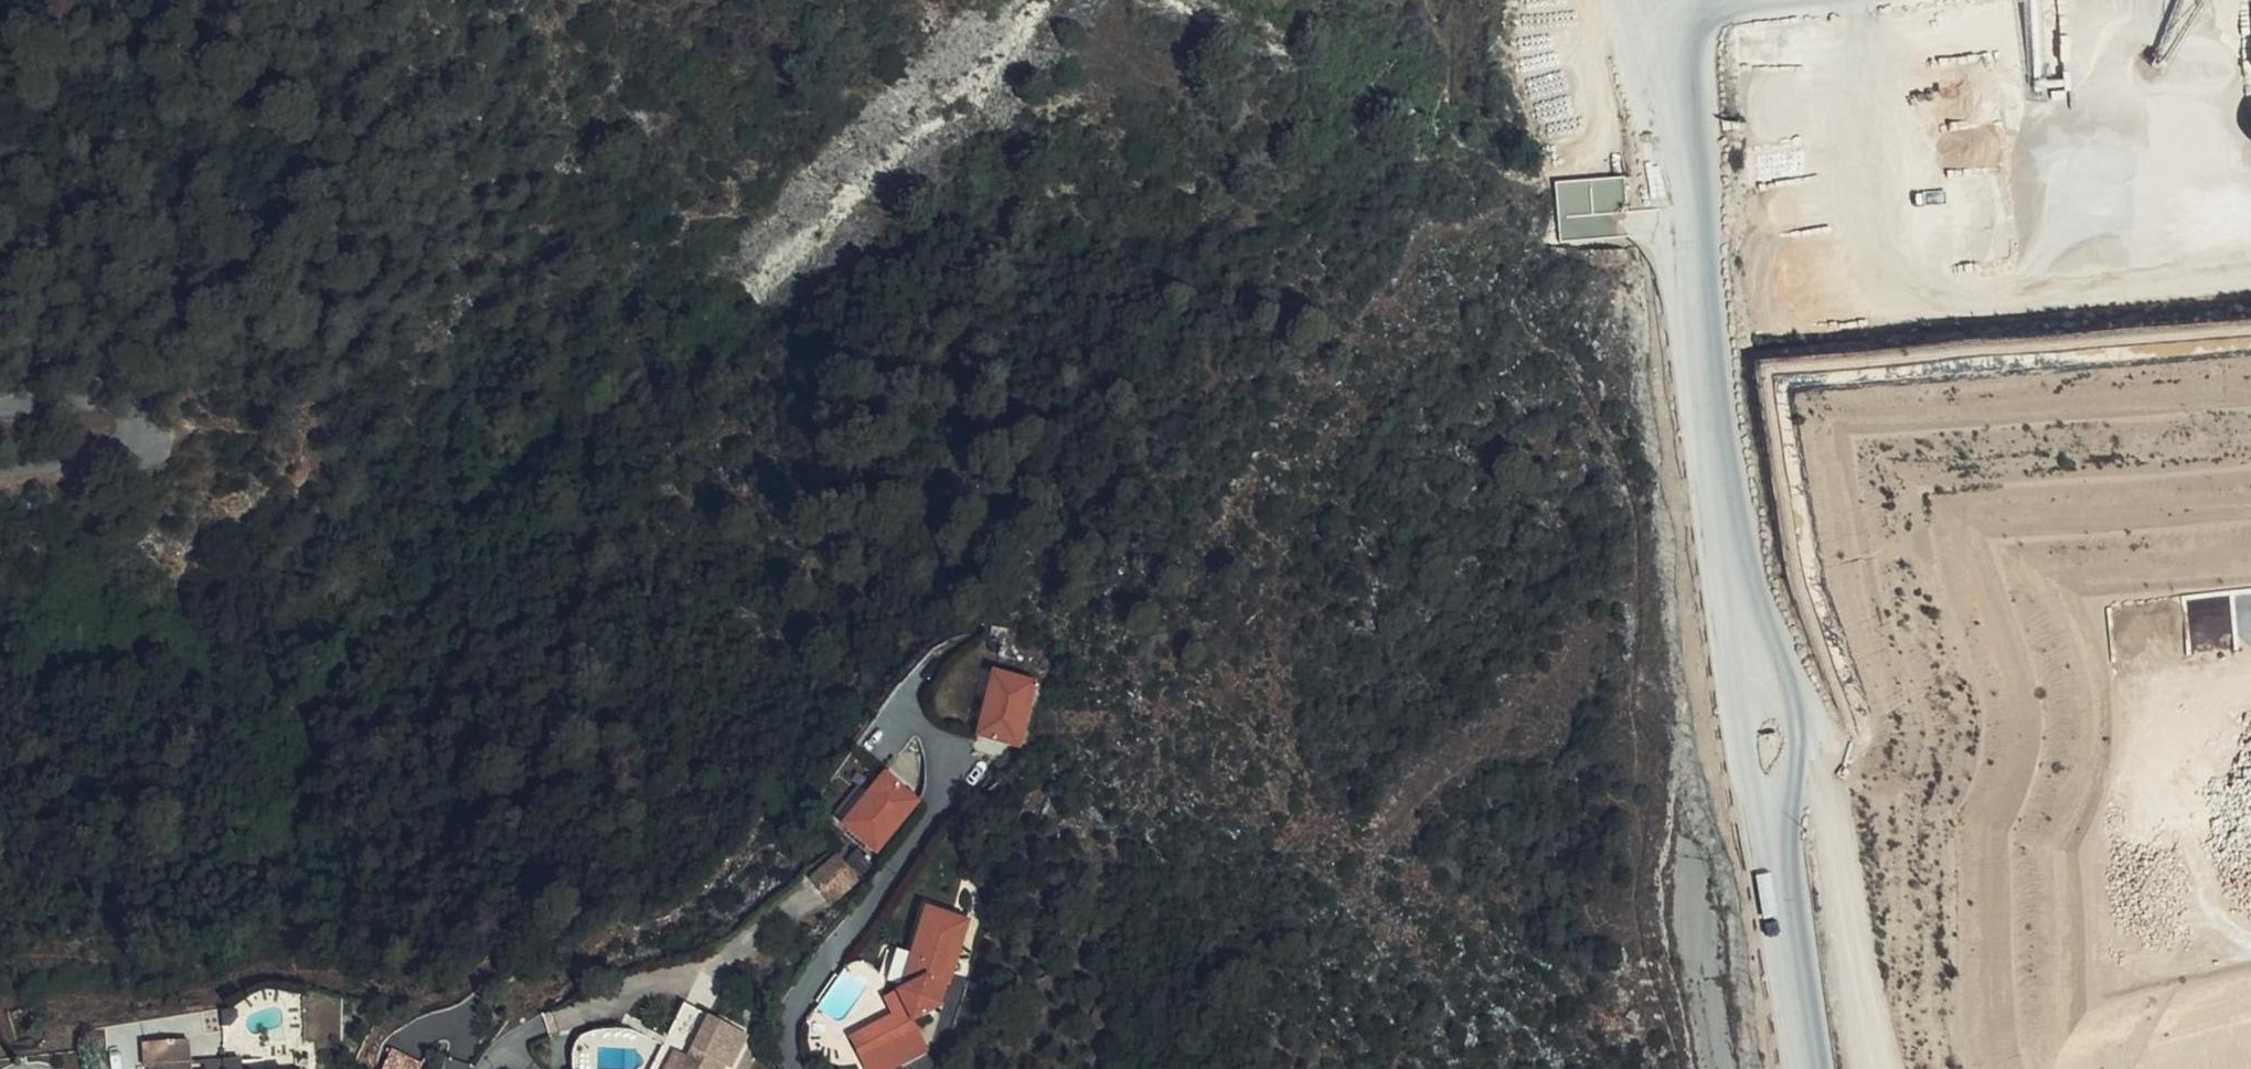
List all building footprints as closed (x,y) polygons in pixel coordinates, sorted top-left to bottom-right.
[(1560,216),(1627,209),(1623,174),(1557,181),(1560,216)] [(971,670),(959,735),(1007,744),(1019,678),(971,670)] [(874,770),(836,817),(878,852),(917,804),(874,770)] [(834,901),(861,875),(839,852),(812,878),(834,901)] [(870,1068),(890,1068),(932,1051),(917,1015),(938,1007),(932,992),(947,997),(973,923),(928,907),(902,982),(885,989),(894,1010),(853,1027),(870,1068)] [(728,1065),(733,1068),(751,1033),(687,999),(651,1068),(726,1068),(728,1065)] [(151,1068),(191,1068),(190,1042),(155,1044),(157,1067),(151,1068)] [(155,1044),(145,1045),(146,1068),(151,1068),(157,1067),(155,1044)] [(385,1068),(419,1068),(423,1062),(395,1048),(385,1068)] [(242,1061),(205,1064),(205,1068),(243,1068),(242,1061)]
